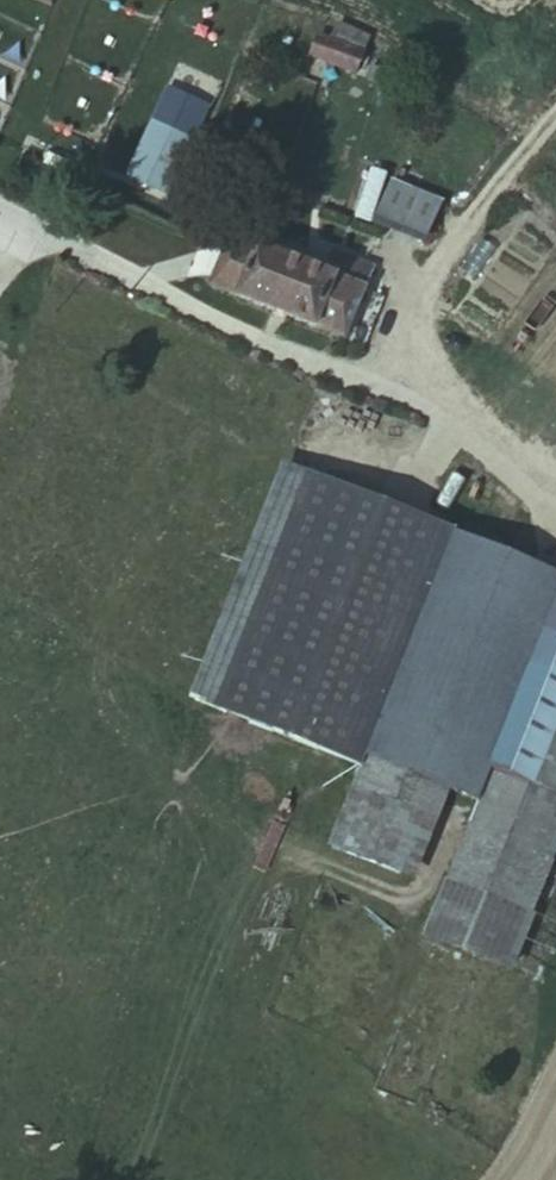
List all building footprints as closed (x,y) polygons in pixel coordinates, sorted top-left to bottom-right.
[(36,11),(40,0),(7,0),(36,11)] [(343,55),(297,35),(289,57),(334,75),(343,55)] [(423,192),(376,172),(361,210),(411,231),(423,192)] [(339,282),(348,257),(325,247),(315,271),(220,232),(201,280),(333,332),(353,287),(351,286),(339,282)] [(361,261),(348,257),(339,282),(351,286),(361,261)] [(193,692),(337,755),(340,747),(435,522),(293,461),(193,692)] [(340,747),(411,780),(447,794),(467,748),(518,631),(545,569),(435,522),(340,747)] [(545,569),(518,631),(555,646),(555,549),(555,548),(545,569)] [(518,631),(467,748),(512,765),(519,767),(543,714),(555,719),(555,646),(518,631)] [(441,923),(534,962),(555,910),(555,812),(555,719),(543,714),(519,767),(512,765),(441,923)] [(340,747),(337,755),(303,839),(371,869),(411,780),(340,747)] [(467,748),(447,794),(399,906),(441,923),(512,765),(467,748)] [(441,923),(399,906),(394,918),(436,934),(441,923)]
